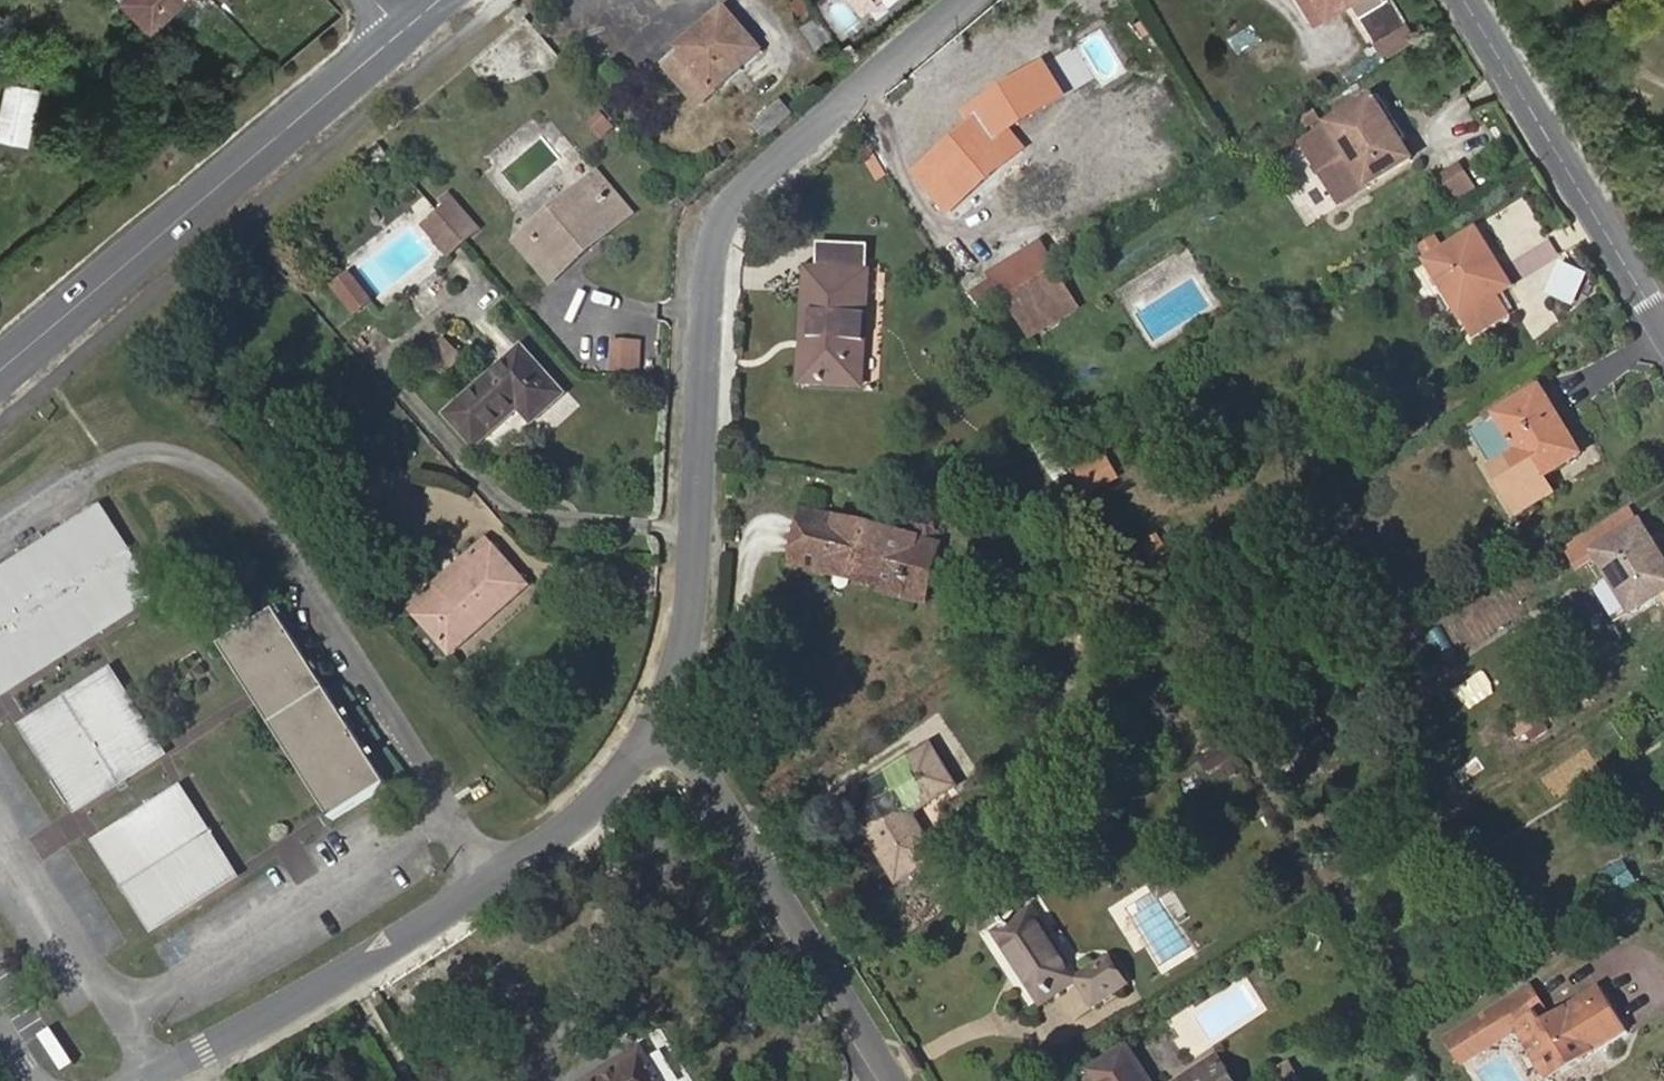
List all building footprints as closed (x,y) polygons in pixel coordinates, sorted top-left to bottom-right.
[(152,30),(183,0),(123,0),(152,30)] [(805,22),(816,15),(806,0),(792,0),(805,22)] [(861,13),(876,0),(850,0),(861,13)] [(1324,17),(1348,3),(1372,42),(1404,22),(1391,0),(1384,0),(1381,2),(1380,0),(1314,0),(1324,17)] [(668,67),(701,105),(763,51),(727,12),(682,49),(685,52),(668,67)] [(819,54),(835,44),(816,15),(805,22),(801,25),(819,54)] [(1404,22),(1372,42),(1387,65),(1419,46),(1404,22)] [(35,122),(42,89),(10,83),(3,116),(35,122)] [(1369,188),(1412,160),(1375,98),(1329,126),(1331,129),(1306,144),(1339,201),(1365,185),(1369,188)] [(755,124),(767,138),(796,114),(783,100),(755,124)] [(914,176),(948,214),(1024,149),(992,109),(914,176)] [(30,143),(35,122),(3,116),(0,128),(0,137),(30,143)] [(1454,203),(1482,186),(1466,160),(1438,177),(1454,203)] [(632,212),(600,172),(587,183),(610,210),(584,233),(594,245),(632,212)] [(594,245),(584,233),(610,210),(587,183),(519,242),(552,280),(594,245)] [(454,202),(426,225),(448,252),(476,228),(454,202)] [(1499,296),(1511,289),(1475,231),(1425,262),(1472,338),(1510,314),(1499,296)] [(1043,241),(992,273),(996,280),(1008,300),(1057,269),(1060,267),(1043,241)] [(828,269),(867,272),(869,248),(830,245),(828,269)] [(1584,295),(1593,270),(1565,260),(1556,284),(1584,295)] [(824,269),(810,268),(806,347),(819,348),(824,269)] [(803,382),(863,385),(871,272),(867,272),(828,269),(824,269),(819,348),(806,347),(803,382)] [(1033,338),(1081,308),(1057,269),(1008,300),(1007,300),(1033,338)] [(350,275),(336,287),(358,313),(372,300),(350,275)] [(977,292),(989,311),(1007,300),(1008,300),(996,280),(977,292)] [(623,343),(622,371),(641,372),(642,343),(623,343)] [(650,344),(642,343),(641,372),(649,372),(650,344)] [(532,423),(564,395),(523,348),(448,413),(477,446),(520,409),(532,423)] [(1257,383),(1269,377),(1264,367),(1251,374),(1257,383)] [(1545,480),(1583,458),(1542,389),(1497,416),(1519,454),(1538,484),(1545,480)] [(1038,452),(1053,443),(1042,424),(1026,434),(1038,452)] [(289,448),(302,438),(292,426),(279,436),(289,448)] [(1545,480),(1538,484),(1519,454),(1492,470),(1519,517),(1554,496),(1545,480)] [(857,580),(905,593),(917,537),(870,525),(868,533),(840,527),(842,518),(809,510),(794,565),(829,574),(832,565),(859,570),(857,580)] [(870,525),(842,518),(840,527),(868,533),(870,525)] [(6,682),(146,592),(100,519),(0,583),(0,672),(6,682)] [(1662,556),(1643,524),(1597,553),(1632,613),(1663,595),(1663,566),(1659,558),(1662,556)] [(905,593),(927,598),(940,543),(917,537),(905,593)] [(419,614),(451,651),(527,586),(487,538),(475,549),(485,561),(419,614)] [(410,605),(419,614),(485,561),(475,549),(410,605)] [(829,574),(857,580),(859,570),(832,565),(829,574)] [(333,817),(389,785),(279,612),(224,646),(333,817)] [(82,800),(153,753),(108,681),(36,728),(82,800)] [(899,880),(937,857),(912,813),(956,787),(932,749),(849,799),(899,880)] [(156,918),(226,874),(179,802),(111,845),(156,918)] [(1043,1002),(1080,978),(1034,908),(997,932),(1043,1002)] [(1096,1003),(1128,982),(1113,957),(1080,978),(1096,1003)] [(1450,1040),(1465,1062),(1519,1029),(1550,1078),(1626,1031),(1600,991),(1546,1025),(1540,1016),(1547,1010),(1532,989),(1450,1040)] [(1129,1047),(1093,1071),(1100,1080),(1151,1080),(1129,1047)] [(1228,1047),(1172,1077),(1175,1080),(1246,1080),(1228,1047)] [(641,1051),(591,1080),(659,1080),(641,1051)] [(1426,1068),(1408,1079),(1409,1080),(1433,1080),(1426,1068)]
